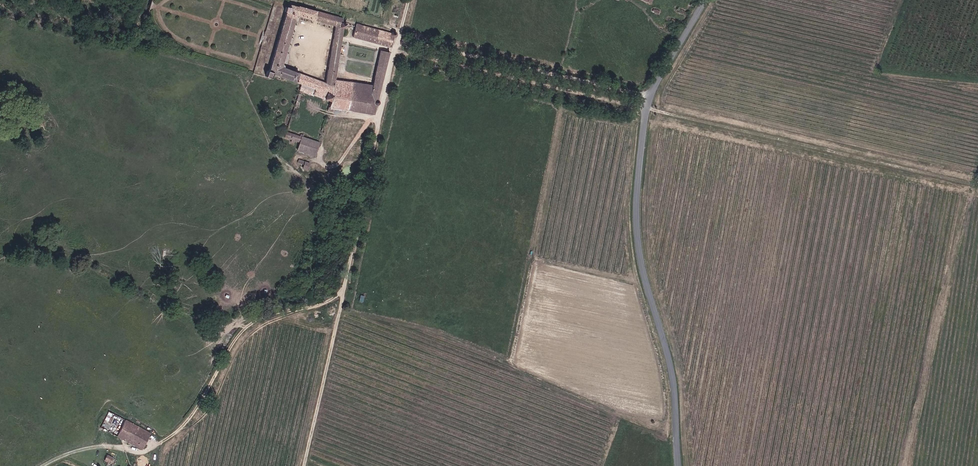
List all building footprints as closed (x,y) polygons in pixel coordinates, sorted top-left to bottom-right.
[(343,20),(344,17),(299,4),(292,3),(291,7),(286,5),(284,10),(286,11),(268,69),(267,68),(265,75),(271,77),(272,73),(301,83),(299,90),(331,101),(328,111),(331,113),(333,108),(374,114),(376,106),(379,105),(380,103),(377,99),(389,51),(381,50),(373,85),(335,79),(344,25),(346,26),(347,22),(343,20)] [(357,22),(353,35),(390,46),(393,35),(396,33),(395,29),(391,29),(390,32),(357,22)] [(318,143),(317,143),(299,137),(285,131),(283,137),(298,141),(295,149),(300,151),(313,156),(318,143)] [(318,137),(301,132),(299,137),(317,143),(318,137)] [(109,411),(101,428),(141,448),(144,443),(132,437),(137,426),(109,411)] [(137,426),(132,437),(144,443),(150,433),(137,426)] [(112,458),(107,455),(104,461),(109,463),(112,458)]
